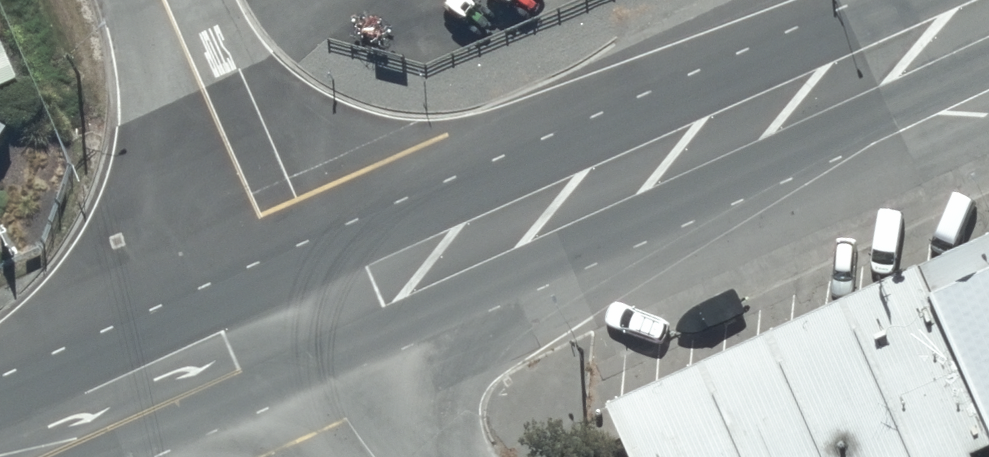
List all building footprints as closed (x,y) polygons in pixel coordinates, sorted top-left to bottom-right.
[(12,125),(0,117),(0,142),(12,125)] [(929,282),(988,422),(988,257),(929,282)] [(929,282),(617,415),(635,456),(657,447),(661,456),(980,456),(975,447),(988,441),(988,422),(929,282)]
